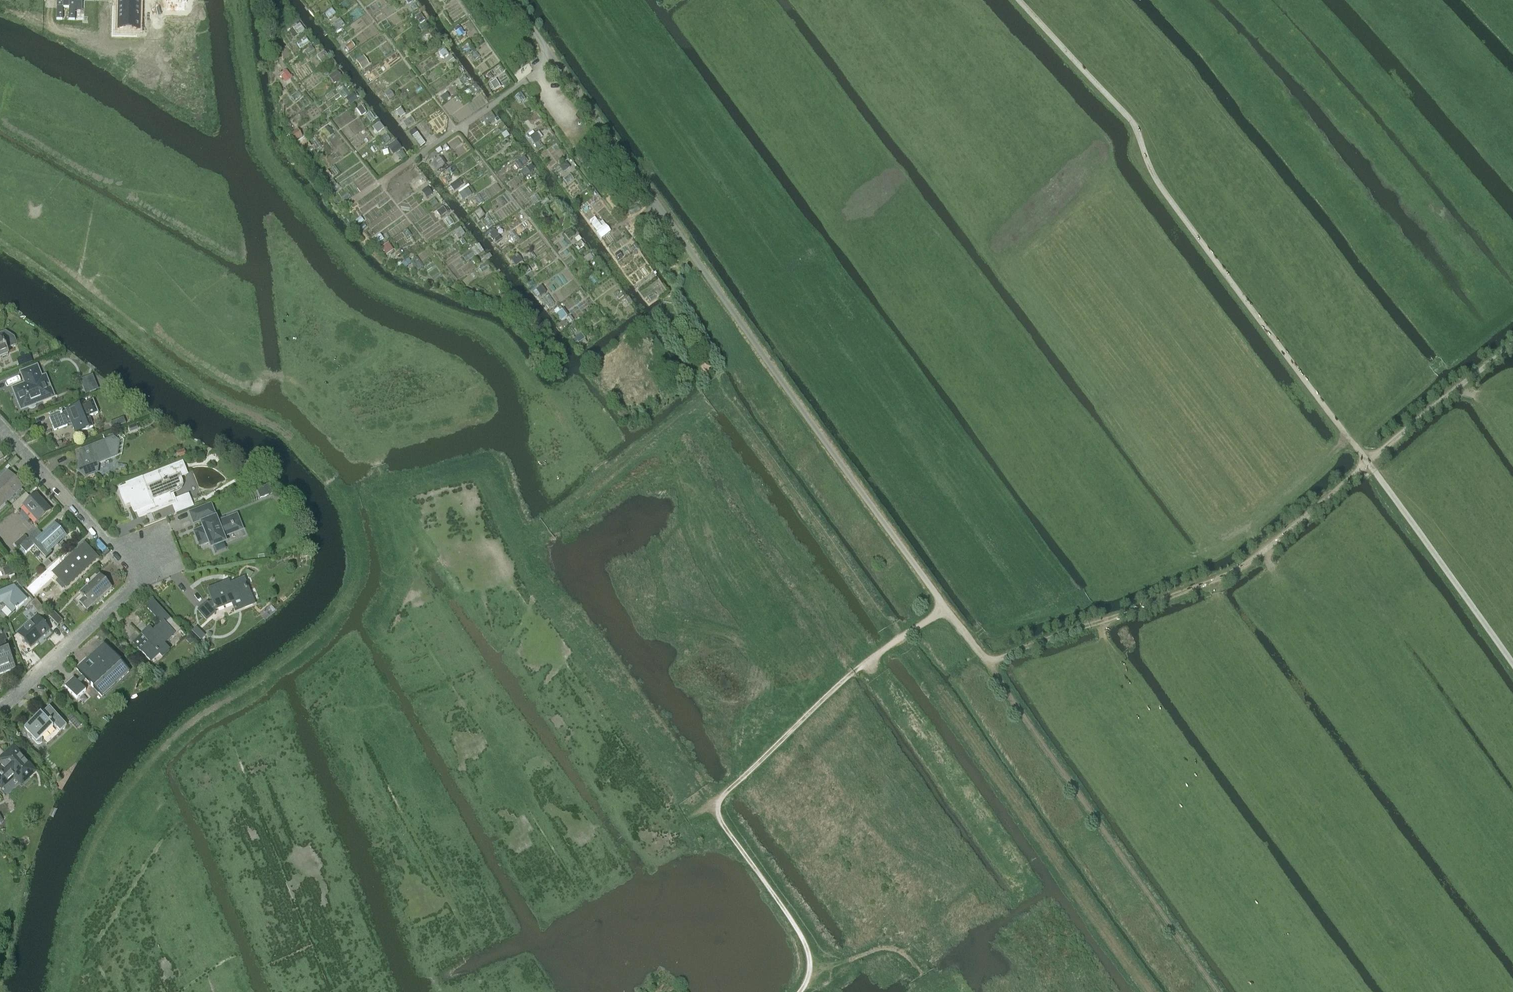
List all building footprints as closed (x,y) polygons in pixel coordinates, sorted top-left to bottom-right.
[(57,23),(76,23),(76,0),(57,0),(57,23)] [(118,32),(139,32),(139,5),(134,5),(134,0),(118,0),(118,32)] [(167,11),(188,11),(188,0),(167,0),(167,11)] [(338,14),(331,5),(320,14),(327,23),(338,14)] [(416,25),(426,17),(419,8),(409,15),(416,25)] [(473,64),(486,56),(478,45),(466,54),(473,64)] [(359,69),(367,64),(361,54),(352,59),(359,69)] [(541,140),(535,132),(526,138),(533,147),(541,140)] [(417,134),(412,137),(420,148),(425,145),(417,134)] [(514,148),(504,137),(494,145),(504,157),(514,148)] [(471,194),(462,182),(453,190),(461,202),(471,194)] [(614,221),(595,194),(579,205),(605,243),(615,236),(607,226),(614,221)] [(586,251),(575,259),(581,267),(591,259),(586,251)] [(569,313),(562,305),(552,314),(559,322),(569,313)] [(0,334),(0,358),(8,355),(6,350),(17,345),(14,338),(5,332),(0,334)] [(698,365),(704,372),(709,368),(703,361),(698,365)] [(50,398),(45,387),(49,386),(45,377),(41,378),(37,367),(21,373),(27,386),(26,389),(15,393),(22,409),(28,407),(30,408),(32,408),(34,408),(36,406),(37,403),(50,398)] [(88,385),(91,394),(99,391),(96,382),(88,385)] [(89,417),(99,413),(93,400),(66,411),(67,411),(50,418),(54,431),(71,424),(75,434),(93,427),(89,417)] [(116,456),(119,442),(113,438),(82,450),(80,462),(79,462),(78,472),(86,478),(97,473),(98,463),(116,456)] [(177,451),(179,457),(187,455),(185,449),(177,451)] [(129,487),(121,491),(125,500),(129,498),(130,502),(134,511),(137,510),(139,516),(172,504),(174,509),(176,514),(194,507),(191,502),(192,502),(189,494),(175,499),(174,495),(173,493),(177,491),(180,490),(182,486),(181,482),(179,477),(186,474),(182,465),(162,472),(128,486),(129,487)] [(5,504),(4,503),(22,487),(8,472),(0,480),(0,509),(5,504)] [(38,522),(50,510),(36,494),(31,499),(26,494),(12,506),(17,511),(23,506),(38,522)] [(196,533),(201,544),(210,541),(212,546),(223,541),(221,536),(240,529),(235,517),(228,520),(227,519),(216,523),(215,520),(212,520),(210,515),(212,514),(209,507),(192,514),(194,521),(203,518),(205,523),(203,524),(205,529),(196,533)] [(24,543),(20,547),(26,553),(30,550),(34,546),(46,559),(52,553),(50,551),(65,537),(55,526),(43,537),(37,531),(34,534),(24,543)] [(20,539),(23,542),(28,538),(25,534),(20,539)] [(62,542),(59,545),(65,551),(68,548),(62,542)] [(66,588),(97,559),(84,545),(52,574),(66,588)] [(48,560),(43,565),(46,569),(52,564),(48,560)] [(36,590),(52,575),(47,570),(31,584),(36,590)] [(100,599),(111,589),(99,575),(79,594),(83,598),(82,599),(83,600),(80,603),(86,610),(99,598),(100,599)] [(207,603),(199,611),(206,619),(215,612),(214,611),(213,610),(241,599),(244,606),(252,603),(250,597),(242,579),(225,586),(224,584),(209,590),(214,602),(213,602),(208,604),(207,603)] [(3,604),(12,614),(15,611),(27,600),(14,587),(9,591),(7,590),(2,594),(1,592),(0,593),(0,605),(3,604)] [(30,649),(50,631),(40,620),(46,614),(35,600),(30,604),(38,615),(17,634),(30,649)] [(142,636),(134,643),(133,643),(151,663),(160,656),(162,658),(170,651),(164,645),(172,638),(173,638),(181,631),(153,601),(146,607),(162,625),(153,633),(149,629),(142,636)] [(58,626),(62,622),(53,612),(48,617),(58,626)] [(10,670),(8,666),(13,664),(8,650),(7,650),(3,641),(6,640),(2,629),(0,629),(0,674),(10,670)] [(102,697),(130,672),(105,645),(77,670),(102,697)] [(77,699),(86,691),(75,679),(66,687),(77,699)] [(24,729),(25,731),(28,734),(27,735),(31,739),(32,738),(36,742),(53,726),(60,733),(67,726),(50,708),(42,715),(40,714),(24,729)] [(0,769),(0,785),(2,787),(14,776),(22,784),(35,772),(14,749),(1,760),(4,765),(0,769)]
